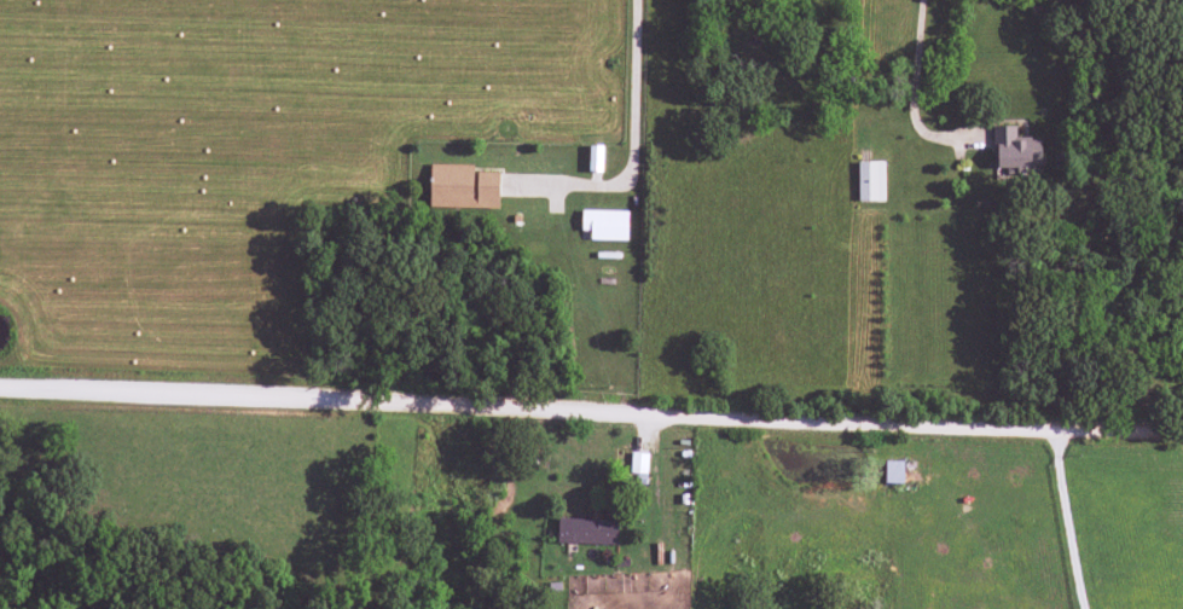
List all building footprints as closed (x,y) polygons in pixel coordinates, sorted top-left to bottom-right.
[(994,126),(995,168),(1017,168),(1017,173),(1031,173),(1030,166),(1041,166),(1040,138),(1016,138),(1015,126),(994,126)] [(602,147),(589,146),(589,171),(601,172),(602,147)] [(884,162),(857,162),(858,201),(884,201),(884,162)] [(499,172),(473,171),(473,165),(430,165),(429,208),(498,209),(499,172)] [(647,474),(647,453),(631,453),(630,474),(647,474)] [(902,484),(903,461),(885,461),(884,484),(902,484)] [(557,544),(618,545),(618,520),(558,519),(557,544)]
